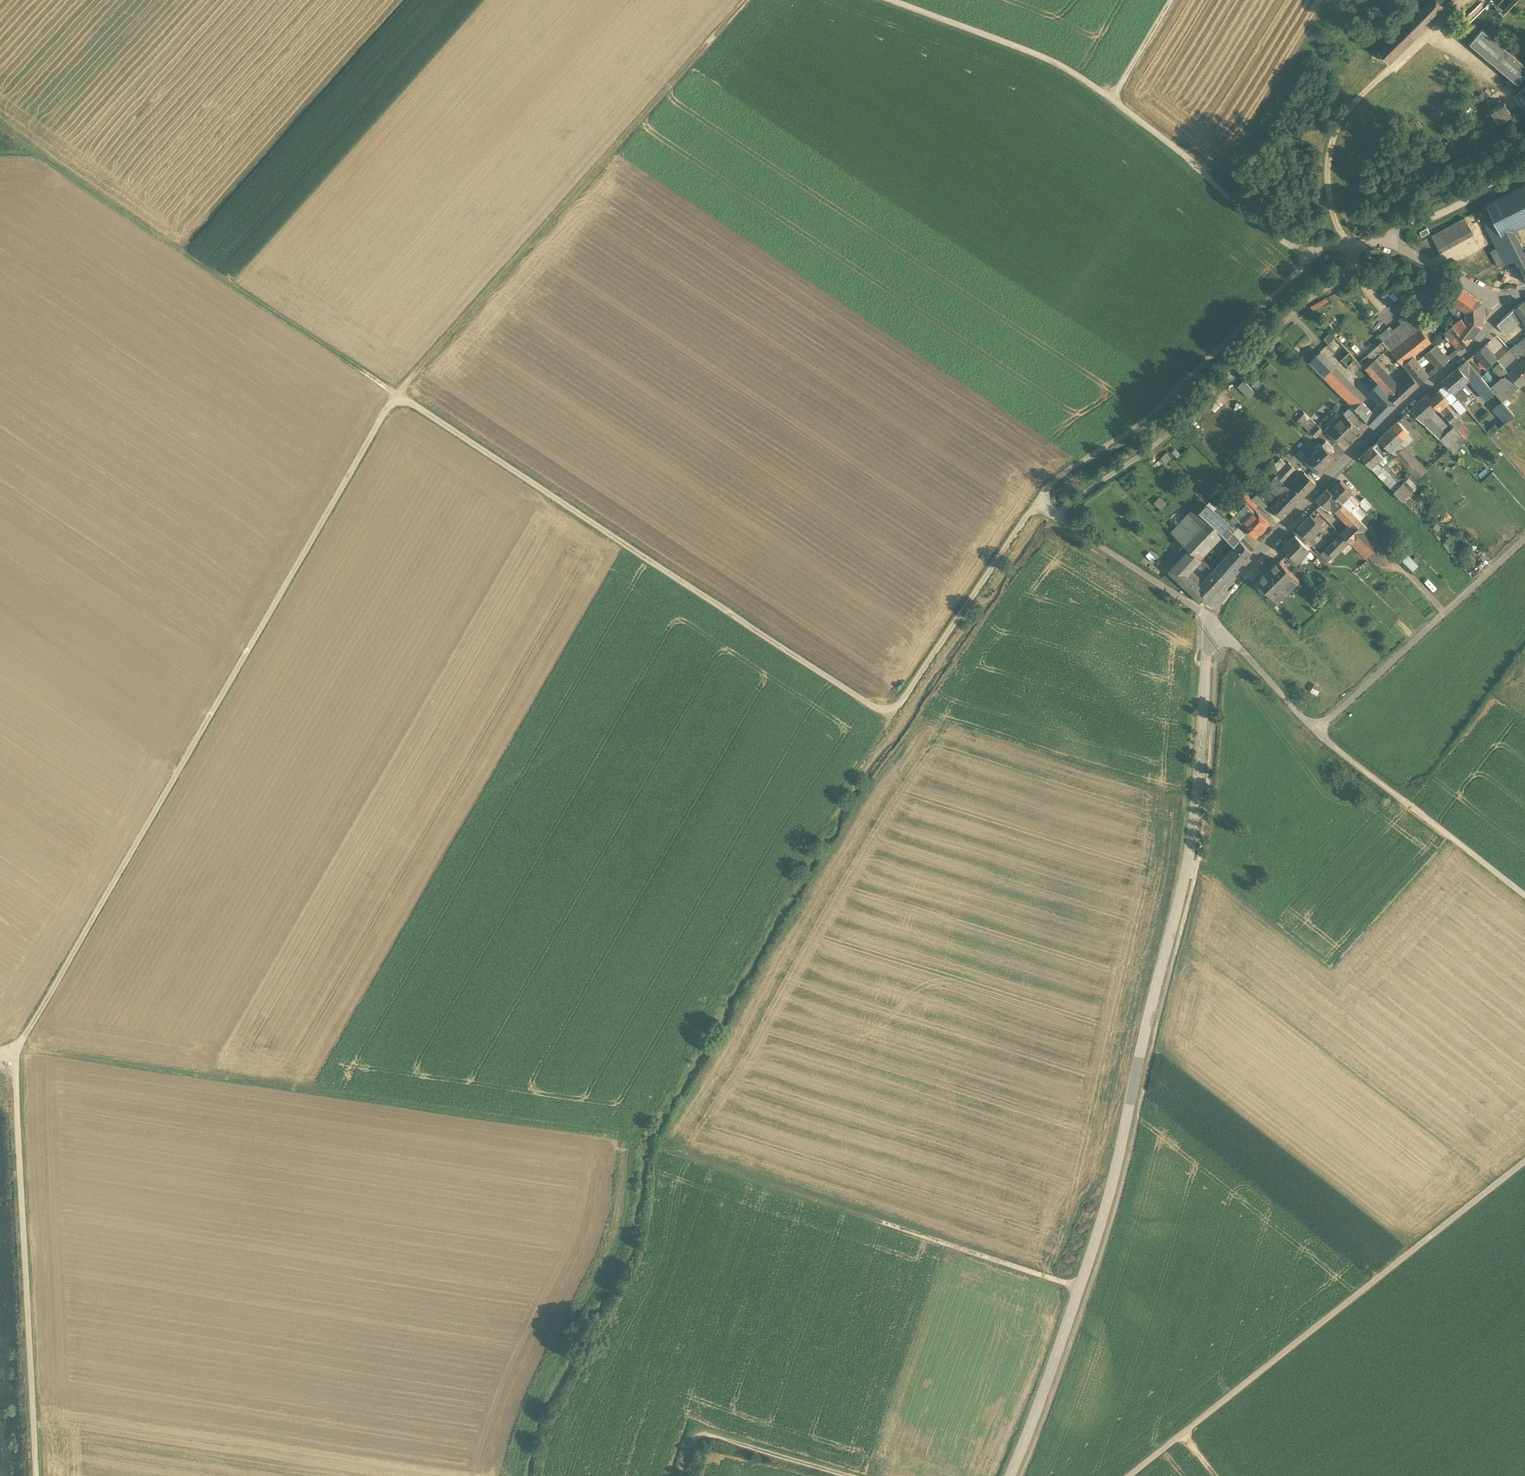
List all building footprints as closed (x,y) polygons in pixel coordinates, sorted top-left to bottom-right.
[(1523,0),(1505,0),(1500,6),(1509,14),(1523,0)] [(1521,81),(1524,77),(1524,66),(1482,29),(1473,40),(1521,81)] [(1517,85),(1521,81),(1473,40),(1470,45),(1517,85)] [(1524,115),(1524,88),(1524,87),(1514,96),(1522,109),(1524,115)] [(1505,105),(1491,113),(1498,125),(1512,117),(1505,105)] [(1486,204),(1493,220),(1501,236),(1503,235),(1506,233),(1512,231),(1524,224),(1524,185),(1486,204)] [(1473,234),(1464,218),(1431,236),(1440,252),(1473,234)] [(1516,260),(1503,235),(1501,236),(1493,220),(1486,224),(1486,226),(1497,248),(1505,265),(1516,260)] [(1427,228),(1420,232),(1422,237),(1429,233),(1427,228)] [(1503,235),(1516,260),(1516,261),(1524,257),(1512,231),(1506,233),(1503,235)] [(1505,265),(1497,248),(1491,252),(1499,268),(1505,265)] [(1516,261),(1524,277),(1524,278),(1524,257),(1516,261)] [(1341,294),(1351,305),(1365,293),(1356,282),(1341,294)] [(1464,323),(1461,319),(1445,332),(1459,351),(1467,345),(1483,326),(1481,304),(1480,302),(1479,303),(1475,299),(1474,298),(1469,295),(1469,294),(1463,290),(1453,303),(1467,313),(1466,321),(1464,323)] [(1413,308),(1401,296),(1395,301),(1407,313),(1413,308)] [(1523,302),(1514,309),(1515,309),(1521,318),(1524,323),(1524,305),(1523,302)] [(1417,313),(1413,308),(1407,313),(1411,318),(1417,313)] [(1515,309),(1510,314),(1517,322),(1521,318),(1515,309)] [(1417,313),(1411,318),(1421,330),(1425,334),(1433,327),(1420,311),(1417,313)] [(1510,314),(1497,327),(1503,334),(1517,322),(1510,314)] [(1421,330),(1411,318),(1394,332),(1383,342),(1389,349),(1392,353),(1421,330)] [(1369,344),(1347,320),(1332,333),(1336,338),(1349,352),(1354,357),(1366,346),(1369,344)] [(1391,328),(1379,337),(1383,342),(1394,332),(1391,328)] [(1421,330),(1392,353),(1403,365),(1413,356),(1412,355),(1430,340),(1425,334),(1421,330)] [(1332,333),(1331,332),(1323,340),(1328,345),(1336,338),(1332,333)] [(1376,347),(1368,355),(1374,362),(1389,349),(1383,342),(1376,347)] [(1513,354),(1521,362),(1524,359),(1524,343),(1513,354)] [(1374,362),(1368,355),(1376,347),(1374,345),(1366,346),(1355,357),(1385,391),(1393,384),(1374,362)] [(1436,345),(1425,354),(1438,370),(1450,359),(1445,354),(1444,355),(1436,345)] [(1485,346),(1475,354),(1486,367),(1496,359),(1485,346)] [(1336,366),(1321,351),(1309,363),(1354,410),(1363,402),(1362,401),(1332,370),(1336,366)] [(1354,357),(1349,352),(1341,360),(1351,370),(1352,369),(1355,372),(1362,366),(1354,357)] [(1522,363),(1521,362),(1513,354),(1501,365),(1509,374),(1516,368),(1522,363)] [(1429,377),(1413,356),(1403,365),(1411,375),(1412,374),(1420,384),(1429,377)] [(1516,368),(1524,377),(1524,360),(1522,363),(1516,368)] [(1463,374),(1472,367),(1467,361),(1458,368),(1463,374)] [(1501,365),(1500,363),(1493,369),(1503,380),(1509,375),(1509,374),(1501,365)] [(1273,374),(1278,369),(1271,364),(1267,369),(1273,374)] [(1482,378),(1472,367),(1463,374),(1470,381),(1472,387),(1482,378)] [(1458,368),(1442,382),(1445,385),(1453,395),(1461,389),(1470,381),(1463,374),(1458,368)] [(1503,380),(1492,390),(1495,394),(1503,402),(1519,387),(1509,375),(1503,380)] [(1403,379),(1395,386),(1393,384),(1385,391),(1397,405),(1419,385),(1412,376),(1406,382),(1403,379)] [(1482,378),(1472,387),(1478,393),(1487,384),(1482,378)] [(1240,382),(1235,387),(1249,401),(1254,397),(1240,382)] [(1385,391),(1378,384),(1369,392),(1380,404),(1375,409),(1383,419),(1397,405),(1385,391)] [(1487,384),(1478,393),(1486,402),(1495,394),(1492,390),(1487,384)] [(1445,385),(1429,400),(1437,408),(1439,411),(1440,411),(1446,419),(1447,418),(1452,414),(1447,409),(1445,411),(1443,408),(1449,403),(1451,405),(1458,400),(1453,395),(1445,385)] [(1495,394),(1486,402),(1492,411),(1503,402),(1495,394)] [(1426,396),(1411,410),(1410,411),(1427,428),(1432,433),(1438,427),(1427,417),(1437,408),(1429,400),(1426,396)] [(1199,414),(1203,419),(1220,404),(1215,398),(1199,414)] [(1363,402),(1354,410),(1373,429),(1383,419),(1375,409),(1372,412),(1363,402)] [(1515,416),(1503,402),(1492,411),(1505,425),(1515,416)] [(1493,428),(1477,410),(1471,415),(1487,434),(1493,428)] [(1323,431),(1305,414),(1298,422),(1316,438),(1323,431)] [(1452,414),(1447,418),(1452,424),(1457,419),(1452,414)] [(1331,429),(1330,430),(1341,440),(1345,444),(1359,431),(1344,416),(1331,429)] [(1462,425),(1457,419),(1452,424),(1454,427),(1457,430),(1462,425)] [(1409,434),(1398,422),(1379,440),(1390,452),(1409,434)] [(1462,425),(1457,430),(1462,436),(1464,438),(1470,434),(1462,425)] [(1493,428),(1487,434),(1490,438),(1499,430),(1495,426),(1493,428)] [(1341,440),(1330,430),(1331,429),(1328,427),(1324,431),(1336,444),(1341,440)] [(1438,427),(1432,433),(1440,441),(1446,435),(1438,427)] [(1446,435),(1440,441),(1448,449),(1462,436),(1457,430),(1454,427),(1446,435)] [(1309,458),(1309,459),(1321,471),(1334,457),(1332,455),(1334,453),(1332,451),(1333,449),(1326,442),(1309,458)] [(1383,458),(1372,447),(1360,458),(1371,469),(1377,463),(1383,458)] [(1415,463),(1401,450),(1395,456),(1408,470),(1415,463)] [(1309,458),(1306,455),(1301,460),(1316,475),(1321,471),(1309,459),(1309,458)] [(1417,461),(1415,463),(1408,470),(1417,480),(1426,472),(1417,461)] [(1293,485),(1287,480),(1296,470),(1288,463),(1276,476),(1286,485),(1291,489),(1294,486),(1293,485)] [(1393,480),(1377,463),(1371,469),(1387,486),(1393,480)] [(1316,484),(1304,473),(1293,485),(1294,486),(1304,496),(1316,484)] [(1286,485),(1276,476),(1269,484),(1273,487),(1277,490),(1278,492),(1286,485)] [(1399,487),(1393,480),(1387,486),(1394,493),(1399,487)] [(1351,493),(1340,482),(1330,492),(1337,499),(1337,498),(1338,499),(1339,499),(1342,502),(1343,502),(1346,498),(1351,493)] [(1399,487),(1394,493),(1402,502),(1411,494),(1402,485),(1399,487)] [(1279,501),(1271,509),(1282,519),(1304,496),(1294,486),(1291,489),(1285,496),(1284,495),(1283,497),(1279,501)] [(1337,499),(1330,492),(1327,489),(1316,501),(1332,515),(1336,511),(1344,503),(1343,502),(1342,502),(1339,499),(1338,499),(1337,498),(1337,499)] [(1278,492),(1277,490),(1274,493),(1270,490),(1269,492),(1279,501),(1283,497),(1278,492)] [(1360,502),(1351,493),(1346,498),(1355,508),(1360,502)] [(1243,499),(1246,503),(1251,508),(1255,504),(1247,495),(1243,499)] [(1355,508),(1351,511),(1359,519),(1360,520),(1366,515),(1364,514),(1373,506),(1365,497),(1360,502),(1355,508)] [(1355,508),(1346,498),(1343,502),(1344,503),(1351,511),(1355,508)] [(1203,501),(1196,509),(1199,512),(1207,504),(1203,501)] [(1241,524),(1242,525),(1247,520),(1243,516),(1246,513),(1250,517),(1255,512),(1251,508),(1246,503),(1233,516),(1241,524)] [(1351,511),(1344,503),(1336,511),(1351,526),(1359,519),(1351,511)] [(1227,523),(1207,504),(1199,512),(1221,532),(1227,539),(1233,533),(1235,531),(1227,523)] [(1199,512),(1196,509),(1172,534),(1189,550),(1190,550),(1197,557),(1221,532),(1199,512)] [(1268,525),(1255,512),(1250,517),(1246,513),(1243,516),(1247,520),(1242,525),(1249,531),(1255,538),(1268,525)] [(1316,517),(1315,519),(1310,515),(1298,529),(1310,540),(1323,527),(1321,525),(1323,523),(1316,517)] [(1227,523),(1235,531),(1241,524),(1233,516),(1227,523)] [(1351,526),(1342,535),(1348,542),(1367,561),(1369,559),(1381,546),(1383,544),(1360,520),(1359,519),(1351,526)] [(1235,531),(1233,533),(1240,540),(1242,538),(1249,531),(1242,525),(1241,524),(1235,531)] [(1310,540),(1298,529),(1293,533),(1296,536),(1305,545),(1310,540)] [(1242,538),(1240,540),(1233,533),(1227,539),(1236,548),(1246,559),(1254,550),(1242,538)] [(1342,535),(1326,551),(1333,557),(1348,542),(1342,535)] [(1305,545),(1296,536),(1284,547),(1289,553),(1298,561),(1310,550),(1305,545)] [(1388,553),(1381,546),(1369,559),(1376,566),(1388,553)] [(1221,564),(1214,572),(1225,582),(1246,559),(1236,548),(1221,564)] [(1189,550),(1169,572),(1180,582),(1188,574),(1201,560),(1197,557),(1190,550),(1189,550)] [(1326,551),(1318,559),(1325,565),(1333,557),(1326,551)] [(1298,561),(1289,553),(1285,557),(1296,568),(1300,563),(1298,561)] [(1407,554),(1401,560),(1413,572),(1419,566),(1407,554)] [(1296,568),(1285,557),(1280,562),(1291,573),(1296,568)] [(1216,559),(1209,567),(1214,572),(1221,564),(1216,559)] [(1280,562),(1271,570),(1270,570),(1266,574),(1267,574),(1258,583),(1269,594),(1277,602),(1299,581),(1291,573),(1280,562)] [(1225,582),(1214,572),(1209,577),(1221,587),(1225,582)] [(1188,574),(1180,582),(1187,589),(1195,581),(1188,574)] [(1200,586),(1195,581),(1187,589),(1204,605),(1215,593),(1204,583),(1200,586)] [(1269,594),(1258,583),(1253,588),(1264,599),(1269,594)]
